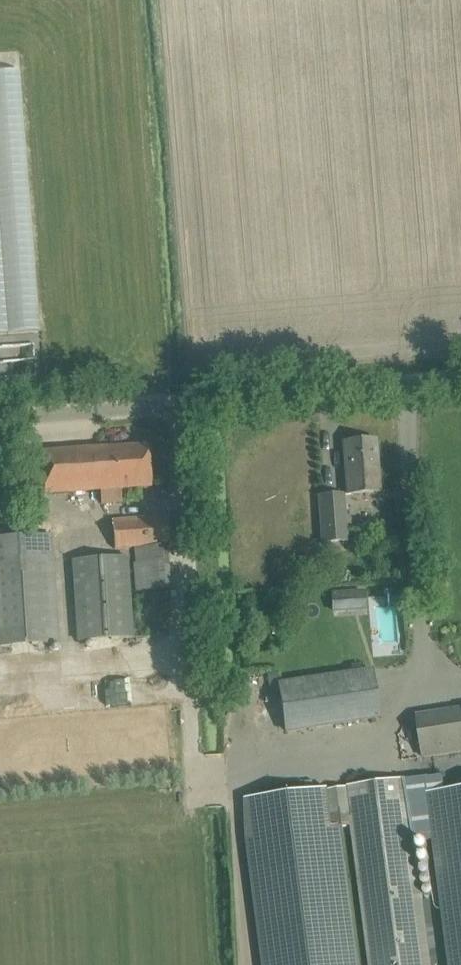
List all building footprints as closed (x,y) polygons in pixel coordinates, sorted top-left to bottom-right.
[(0,72),(0,333),(40,330),(19,70),(0,72)] [(348,494),(380,492),(376,440),(344,442),(348,494)] [(152,488),(150,465),(149,445),(42,452),(45,495),(99,492),(100,505),(122,503),(121,490),(152,488)] [(323,543),(346,542),(343,494),(320,496),(323,543)] [(167,545),(183,544),(181,516),(112,521),(115,550),(133,548),(135,562),(132,563),(135,591),(171,588),(167,545)] [(59,645),(52,539),(0,542),(0,649),(59,645)] [(133,637),(129,555),(71,560),(77,641),(133,637)] [(332,594),(334,610),(350,609),(352,605),(351,593),(332,594)] [(286,731),(379,717),(372,670),(279,684),(286,731)] [(417,715),(424,757),(460,752),(460,709),(417,715)] [(417,841),(434,838),(451,964),(460,964),(460,789),(444,791),(442,776),(429,777),(428,777),(407,779),(407,778),(347,786),(347,787),(328,790),(328,788),(246,799),(247,838),(263,964),(359,964),(341,827),(350,826),(348,816),(351,815),(370,964),(432,964),(417,841)]
